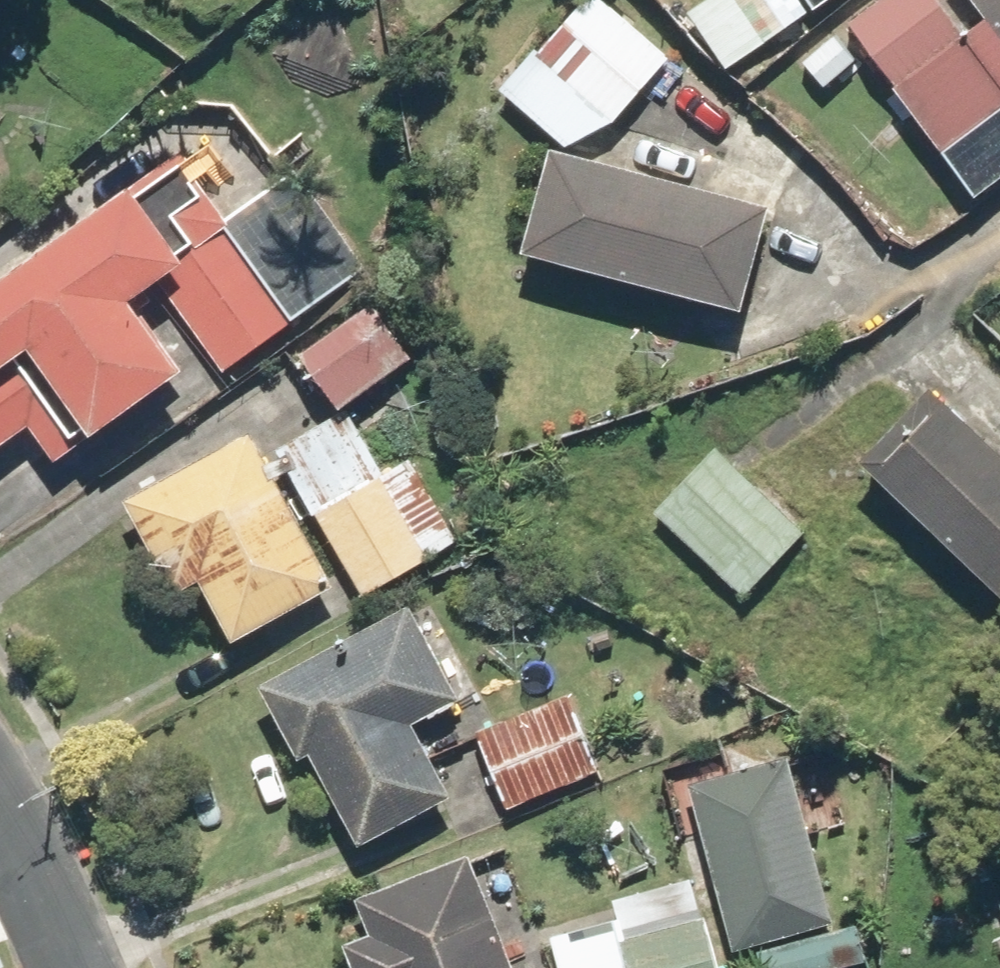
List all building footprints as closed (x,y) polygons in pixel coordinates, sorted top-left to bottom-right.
[(604,129),(670,65),(606,0),(590,0),(497,92),(552,147),(604,129)] [(802,0),(739,0),(771,43),(812,13),(802,0)] [(814,11),(829,0),(806,0),(814,11)] [(948,152),(999,113),(999,0),(971,0),(987,21),(965,39),(935,0),(883,0),(851,25),(948,152)] [(773,207),(552,151),(525,256),(746,313),(773,207)] [(225,221),(180,155),(0,279),(0,451),(30,430),(54,464),(80,446),(18,357),(29,350),(90,439),(185,374),(135,302),(193,262),(210,287),(181,307),(222,367),(364,269),(297,172),(225,221)] [(302,355),(341,410),(411,360),(372,304),(302,355)] [(860,462),(999,595),(999,454),(930,388),(860,462)] [(349,409),(277,449),(362,599),(458,545),(409,458),(384,472),(349,409)] [(252,435),(127,504),(177,595),(199,583),(231,642),(335,585),(252,435)] [(718,448),(655,513),(744,600),(807,535),(718,448)] [(413,604),(260,687),(298,758),(310,751),(362,848),(455,799),(417,727),(465,702),(413,604)] [(475,730),(509,812),(604,772),(569,691),(475,730)] [(685,842),(704,837),(737,953),(837,925),(790,757),(737,772),(729,744),(663,763),(685,842)] [(469,852),(354,899),(368,932),(341,944),(351,967),(517,967),(469,852)] [(615,899),(632,967),(719,967),(697,879),(615,899)] [(615,921),(553,936),(561,967),(627,967),(615,921)] [(755,955),(759,967),(847,967),(868,962),(857,924),(755,955)]
